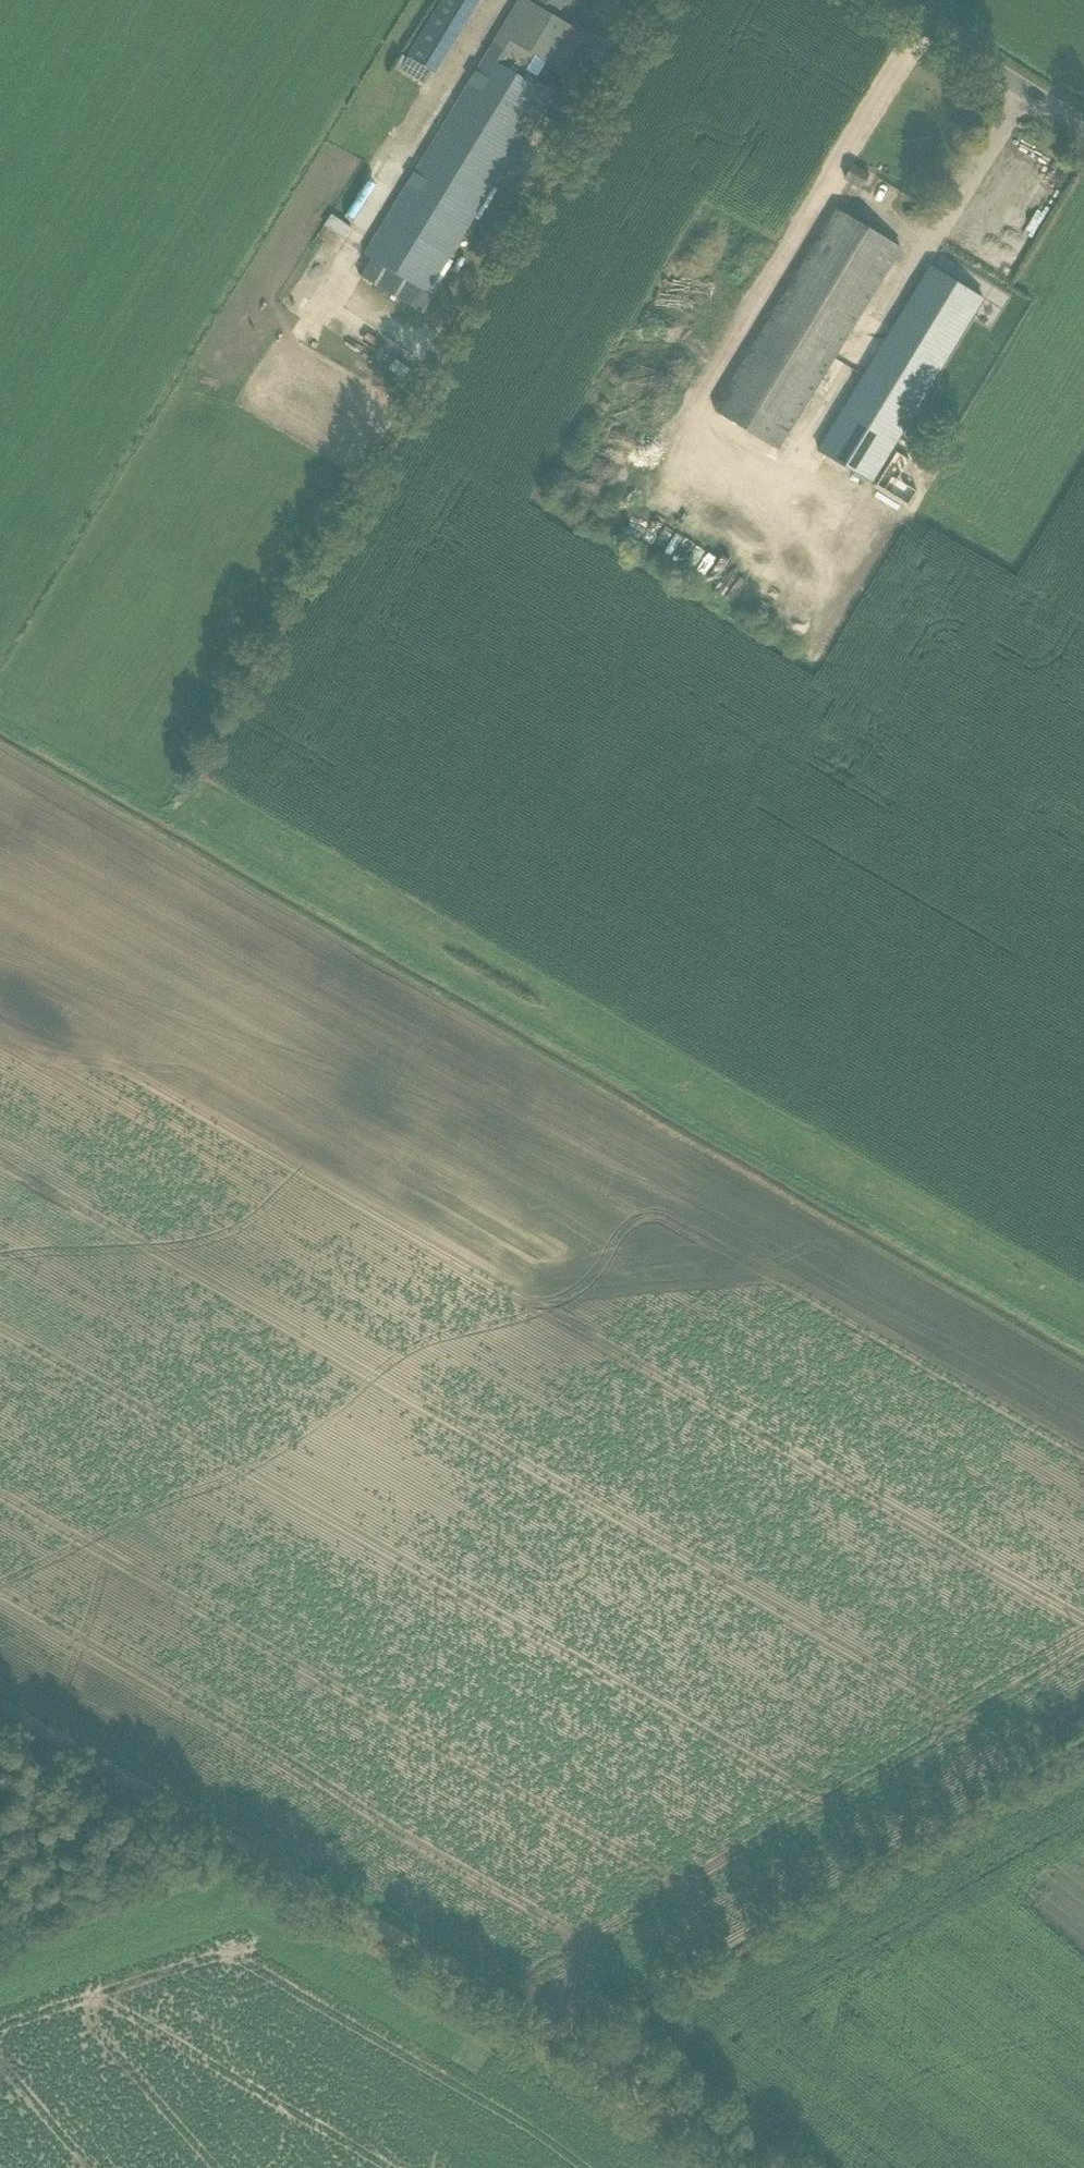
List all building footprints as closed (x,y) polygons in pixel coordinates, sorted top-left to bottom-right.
[(408,56),(437,73),(481,0),(443,0),(408,56)] [(484,59),(532,88),(536,81),(538,78),(525,70),(534,55),(562,71),(584,34),(555,17),(565,1),(563,0),(520,0),(493,44),(484,59)] [(369,260),(360,276),(410,306),(420,290),(427,294),(550,89),(536,81),(532,88),(484,59),(364,256),(369,260)] [(714,411),(778,450),(900,249),(836,210),(714,411)] [(892,329),(817,451),(870,483),(899,437),(980,303),(983,299),(962,286),(930,267),(919,285),(892,329)] [(376,324),(420,355),(427,345),(383,314),(376,324)] [(858,501),(879,514),(889,496),(874,488),(872,492),(865,488),(858,501)]
